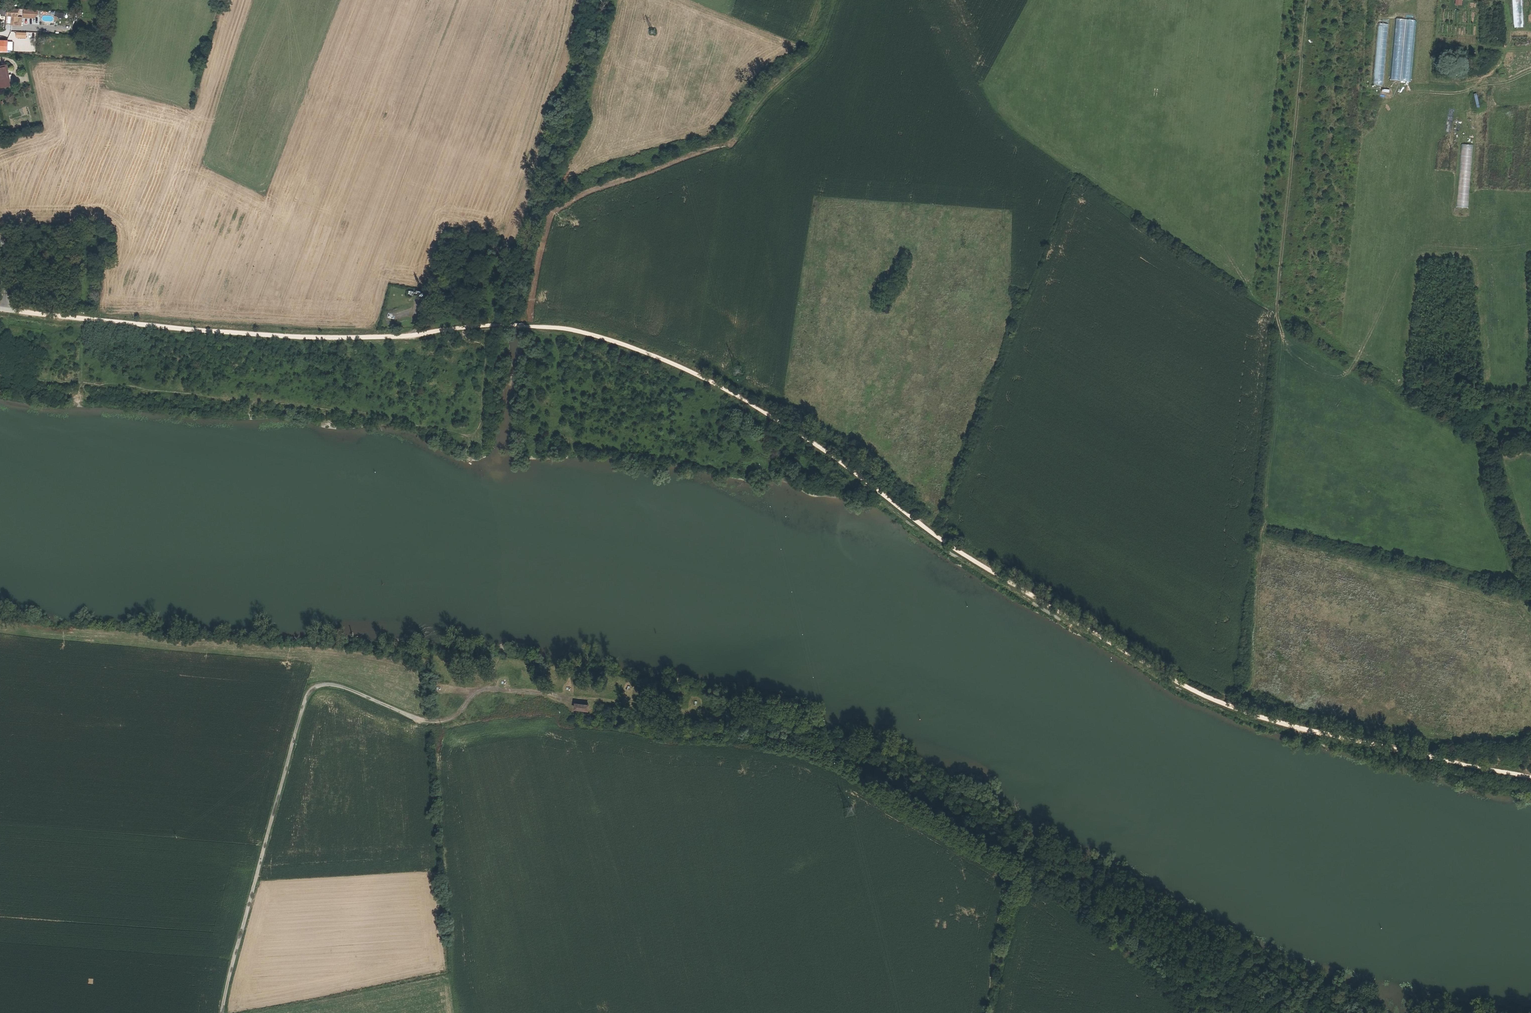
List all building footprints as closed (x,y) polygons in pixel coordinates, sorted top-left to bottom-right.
[(8,8),(7,15),(12,16),(12,17),(17,17),(18,9),(8,8)] [(1387,36),(1387,23),(1378,23),(1378,33),(1384,33),(1384,36),(1387,36)] [(7,50),(12,50),(12,42),(8,42),(8,41),(0,41),(0,52),(7,52),(7,50)] [(9,75),(7,65),(0,67),(0,84),(1,88),(11,86),(9,75)] [(1374,83),(1382,83),(1383,71),(1374,71),(1374,83)]
